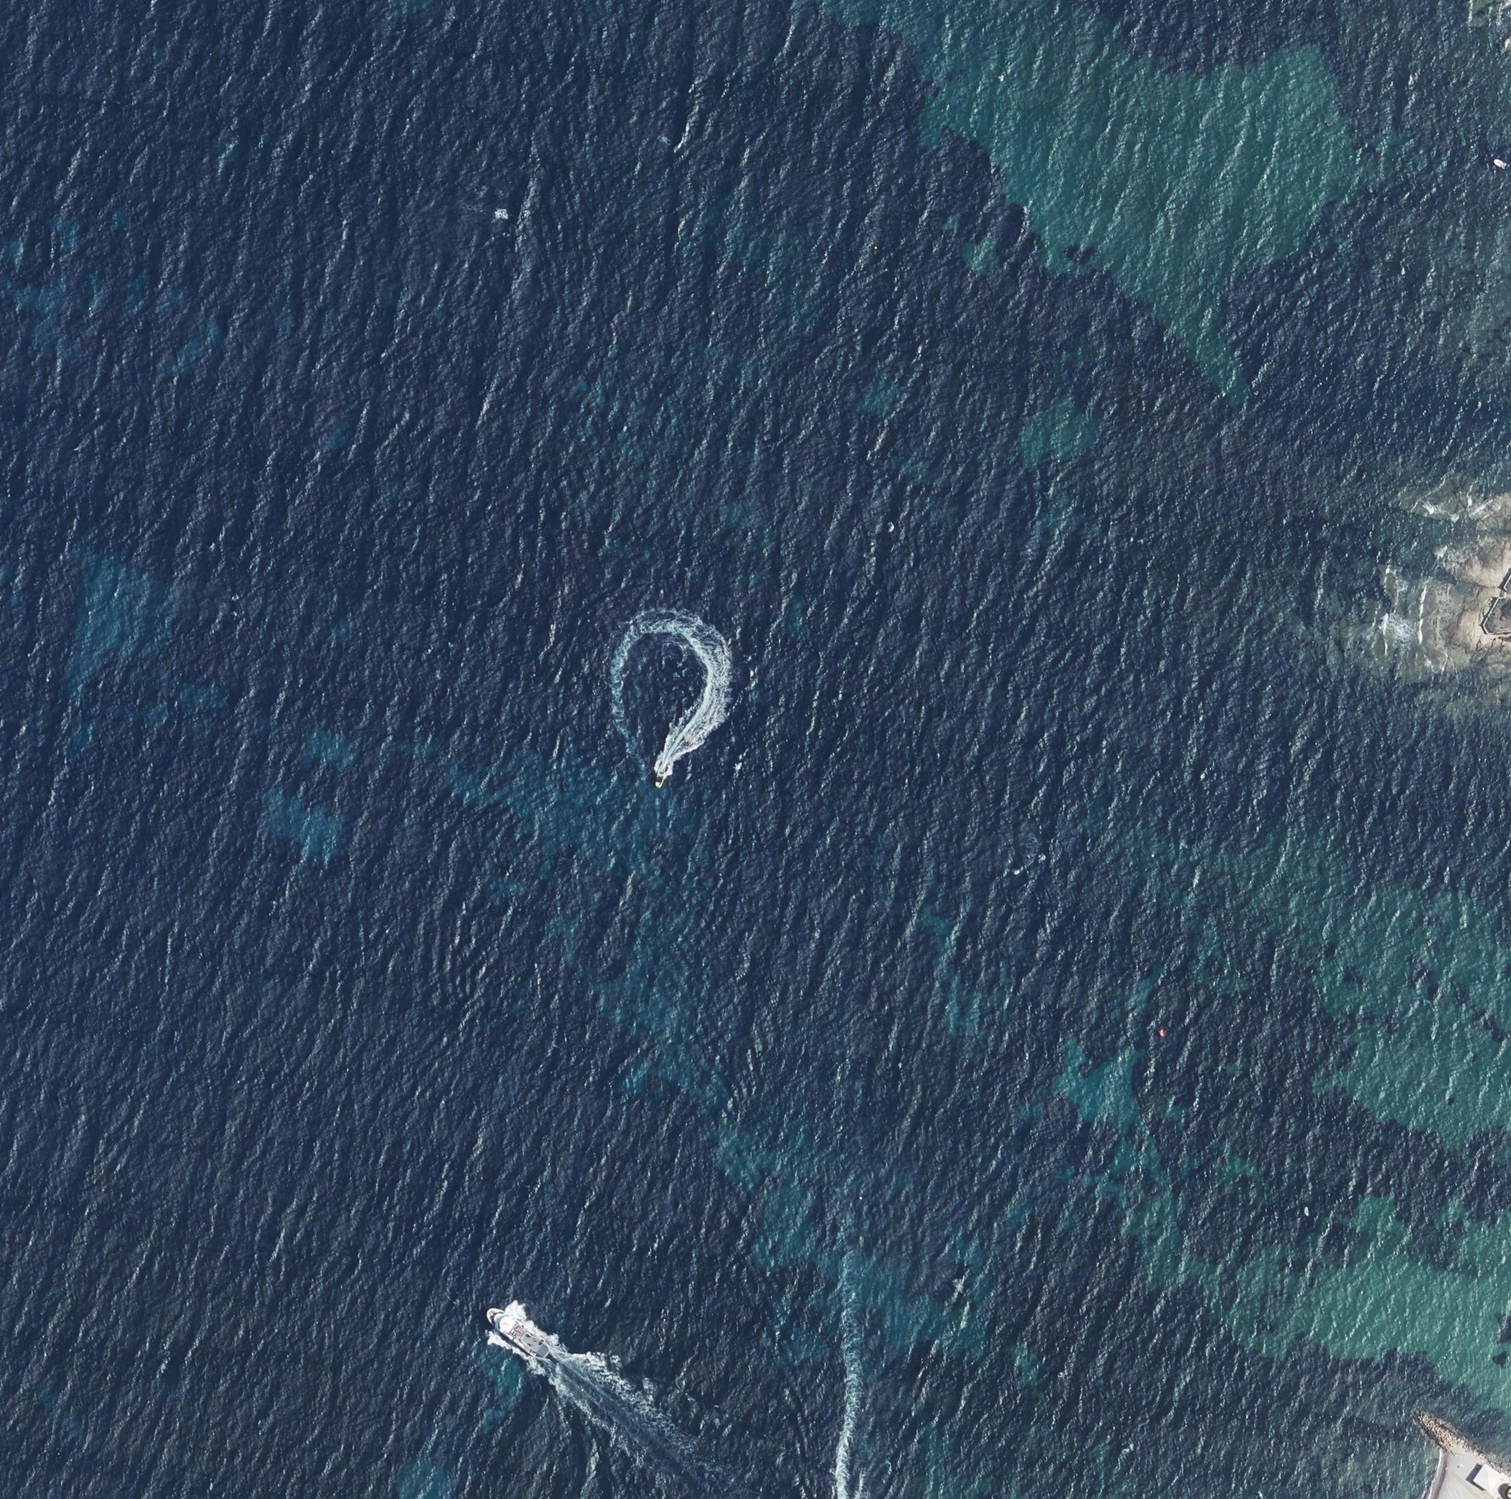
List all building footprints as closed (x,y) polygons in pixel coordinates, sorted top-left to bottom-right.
[(1500,1476),(1484,1464),(1473,1480),(1489,1491),(1500,1476)]
